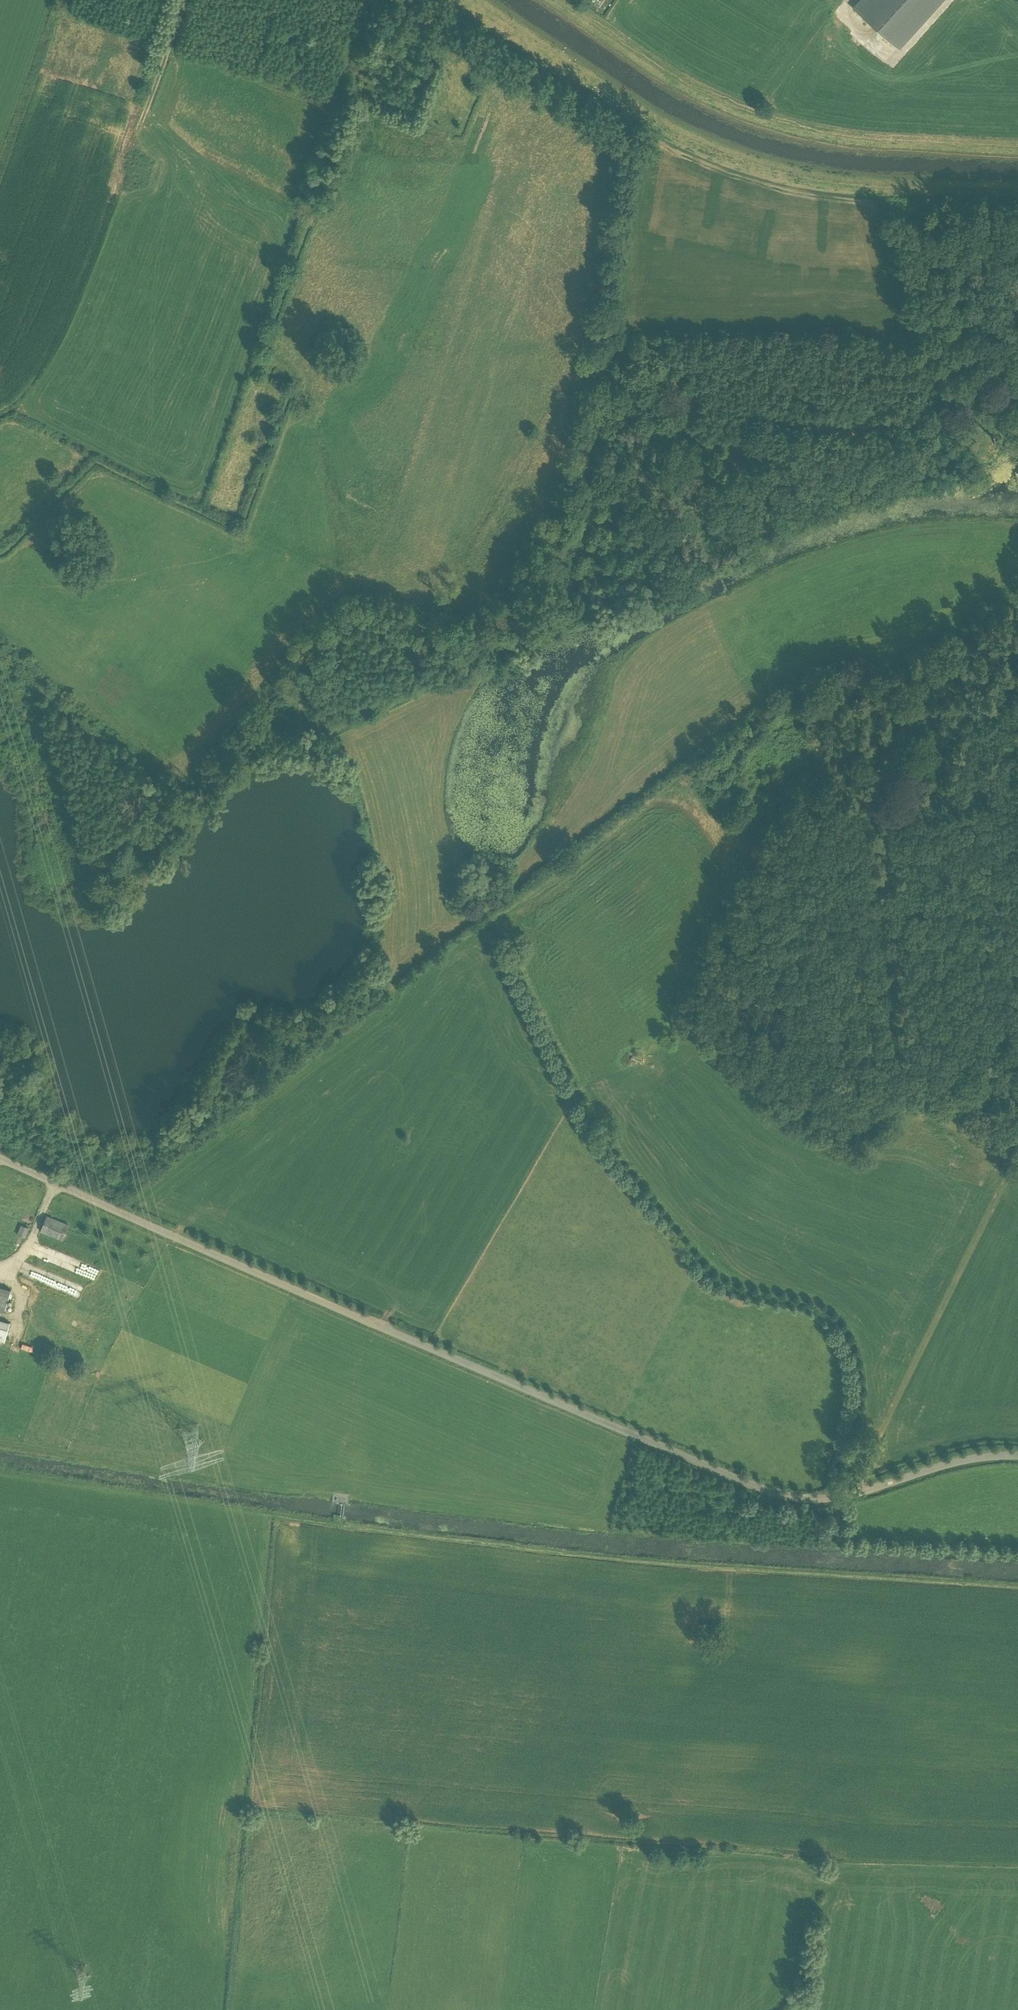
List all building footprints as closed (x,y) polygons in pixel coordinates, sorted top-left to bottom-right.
[(852,6),(895,46),(938,0),(858,0),(852,6)] [(63,1239),(69,1225),(46,1216),(40,1230),(63,1239)] [(25,1237),(28,1228),(21,1225),(17,1234),(25,1237)] [(11,1289),(0,1286),(0,1308),(5,1309),(11,1289)] [(10,1322),(0,1319),(0,1340),(4,1342),(10,1322)]
